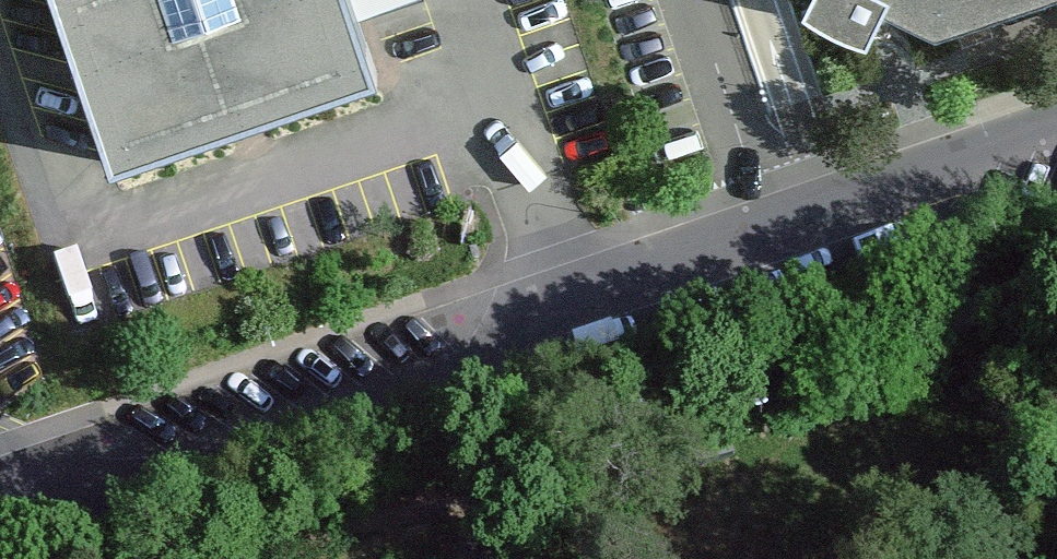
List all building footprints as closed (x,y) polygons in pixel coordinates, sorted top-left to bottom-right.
[(110,166),(375,78),(349,0),(54,0),(110,166)] [(814,106),(1056,21),(1056,0),(782,0),(814,106)]
